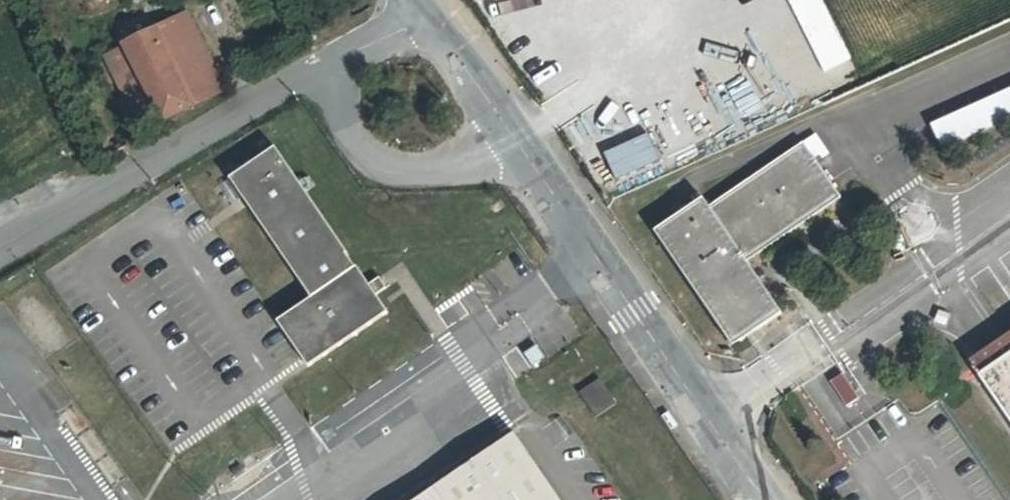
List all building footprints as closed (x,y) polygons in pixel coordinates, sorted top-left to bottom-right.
[(222,90),(188,16),(126,45),(152,98),(165,122),(195,104),(222,90)] [(106,55),(132,108),(152,98),(126,45),(106,55)] [(924,116),(936,147),(1009,119),(1009,83),(924,116)] [(844,199),(806,145),(713,210),(706,199),(656,233),(736,349),(786,314),(750,264),(844,199)] [(301,371),(385,313),(358,273),(354,276),(346,264),(349,262),(277,155),(233,187),(311,305),(274,330),(301,371)] [(1009,416),(1009,363),(985,380),(1009,416)] [(838,372),(827,379),(843,403),(854,396),(838,372)] [(576,390),(593,415),(613,401),(596,376),(576,390)] [(328,451),(379,417),(362,392),(311,426),(328,451)] [(480,399),(405,450),(333,499),(549,499),(480,399)] [(246,496),(239,483),(205,499),(238,499),(246,496)]
